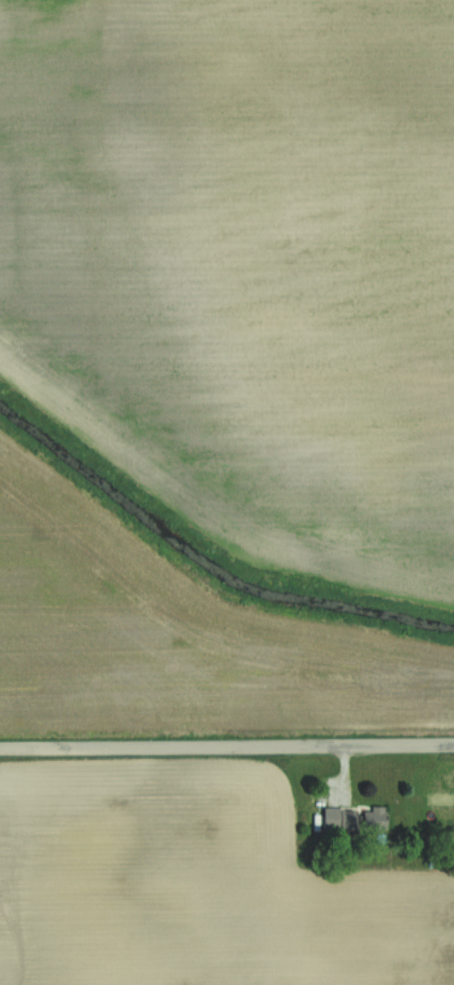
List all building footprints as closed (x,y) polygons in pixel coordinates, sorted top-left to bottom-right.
[(388,811),(364,811),(364,830),(388,830),(388,811)] [(342,830),(357,830),(357,816),(342,816),(342,830)]
